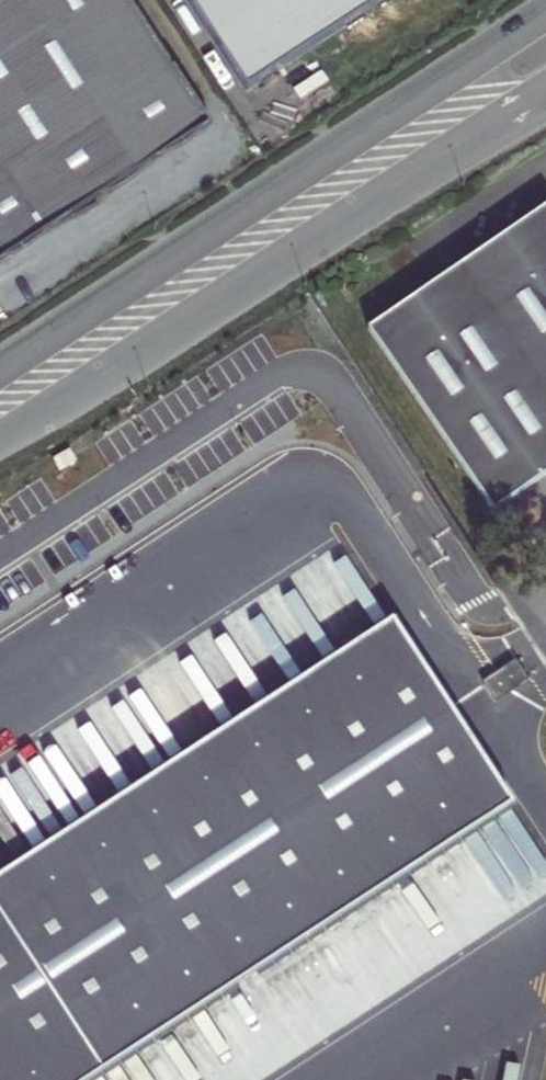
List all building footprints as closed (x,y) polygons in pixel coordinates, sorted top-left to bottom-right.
[(212,123),(130,0),(0,0),(0,263),(212,123)] [(269,99),(418,0),(206,0),(269,99)] [(361,341),(479,527),(545,486),(545,224),(361,341)] [(520,818),(405,630),(0,875),(0,1079),(99,1079),(520,818)]
